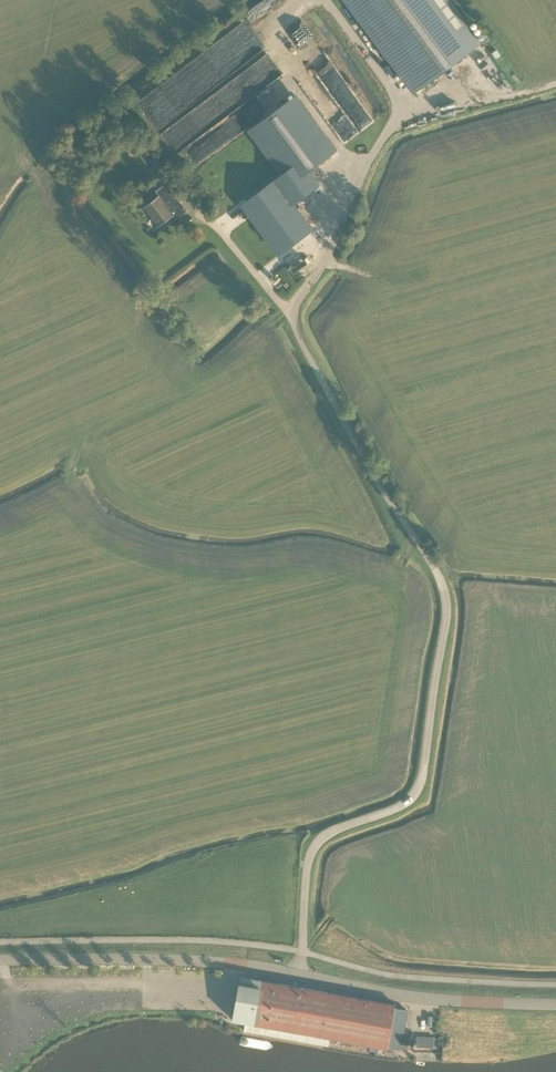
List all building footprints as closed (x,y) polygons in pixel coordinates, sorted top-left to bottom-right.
[(447,0),(347,0),(415,92),(480,44),(447,0)] [(264,189),(246,202),(252,210),(255,214),(252,217),(280,255),(312,230),(293,205),(318,185),(308,172),(336,151),(295,97),(250,130),(283,174),(264,189)] [(158,155),(150,161),(160,173),(168,167),(158,155)] [(160,195),(145,206),(159,226),(174,215),(171,212),(183,204),(170,187),(169,188),(166,183),(156,191),(160,195)] [(295,273),(313,256),(310,252),(291,270),(295,273)] [(329,1046),(330,1039),(376,1048),(386,1050),(387,1050),(387,1049),(400,1051),(408,1012),(395,1010),(395,1006),(242,977),(241,984),(239,984),(232,1020),(245,1023),(244,1031),(329,1046)]
